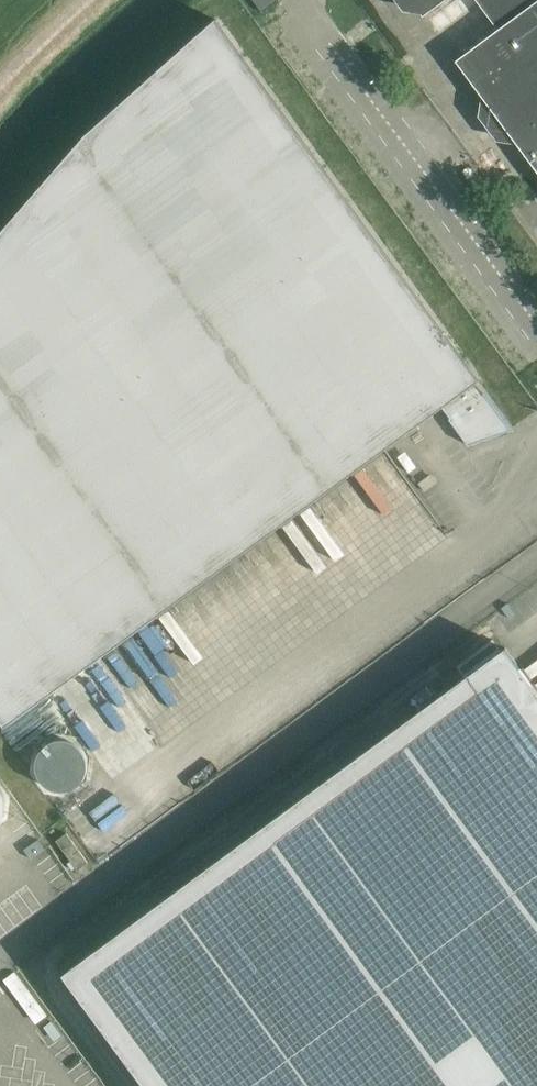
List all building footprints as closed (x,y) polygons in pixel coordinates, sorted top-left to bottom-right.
[(263,12),(279,0),(254,0),(263,12)] [(424,16),(445,0),(413,0),(424,16)] [(536,170),(536,0),(478,0),(499,29),(457,60),(536,170)] [(484,394),(476,383),(480,380),(217,19),(86,135),(0,234),(0,718),(6,726),(443,407),(451,417),(450,419),(469,445),(513,430),(485,392),(484,394)] [(506,647),(65,973),(148,1085),(536,1085),(536,689),(506,647)] [(57,840),(78,870),(89,862),(67,833),(57,840)] [(39,839),(26,848),(33,857),(46,848),(39,839)]
